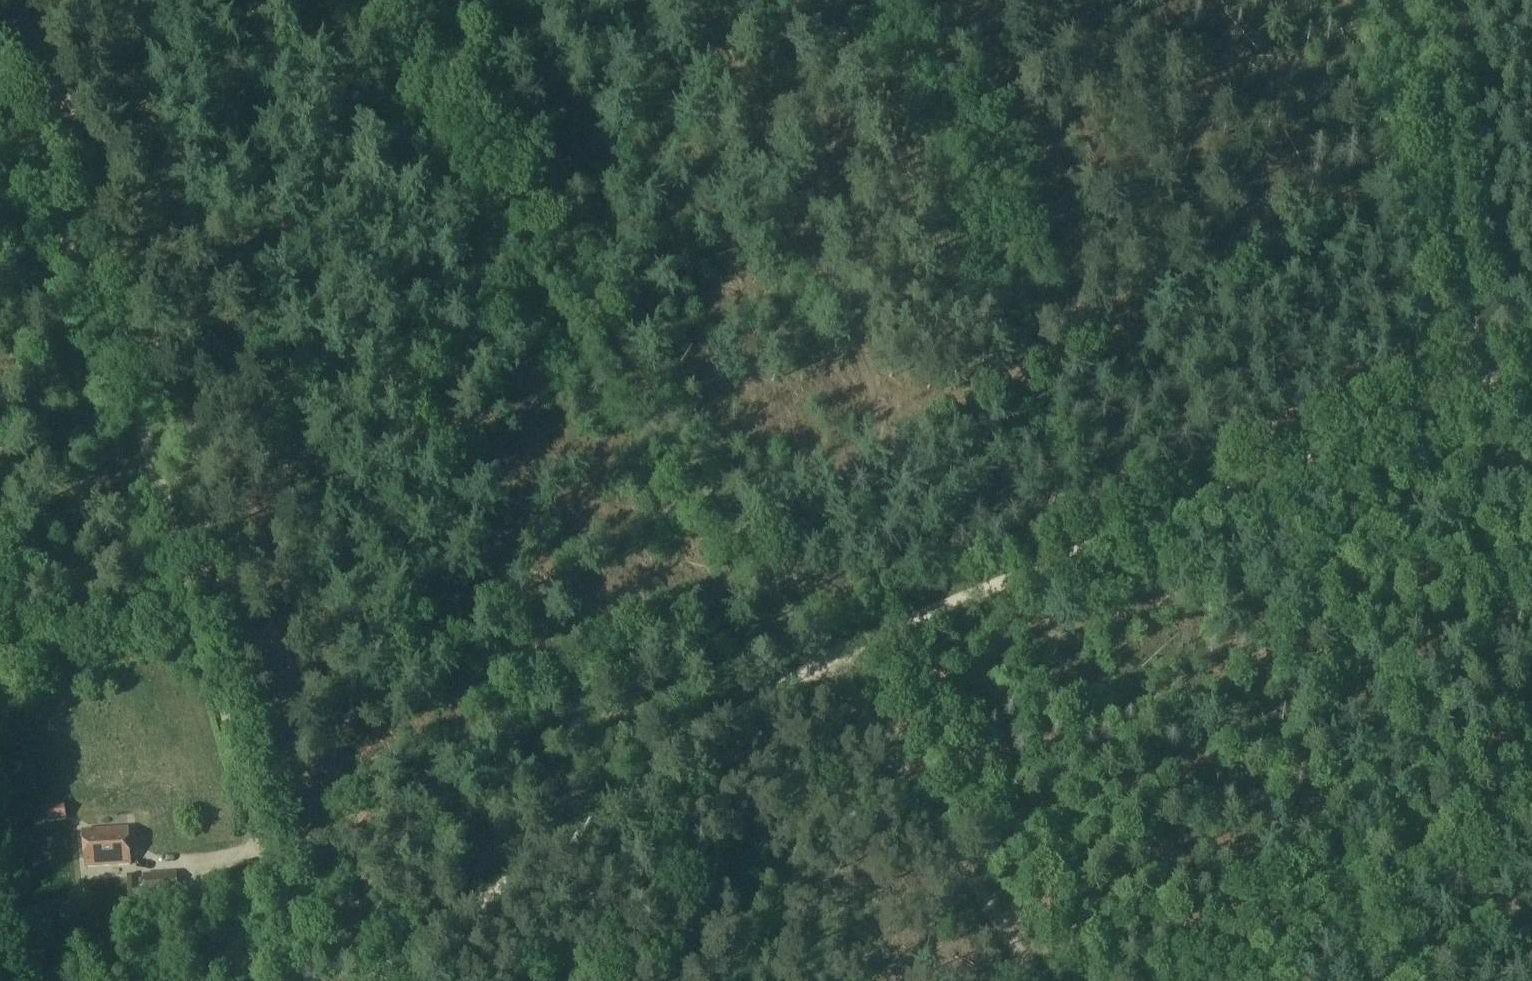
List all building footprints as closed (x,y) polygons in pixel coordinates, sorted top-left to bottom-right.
[(65,803),(46,806),(47,823),(66,820),(65,803)] [(83,831),(86,867),(130,864),(127,828),(83,831)] [(176,871),(143,873),(144,891),(177,889),(176,871)]
